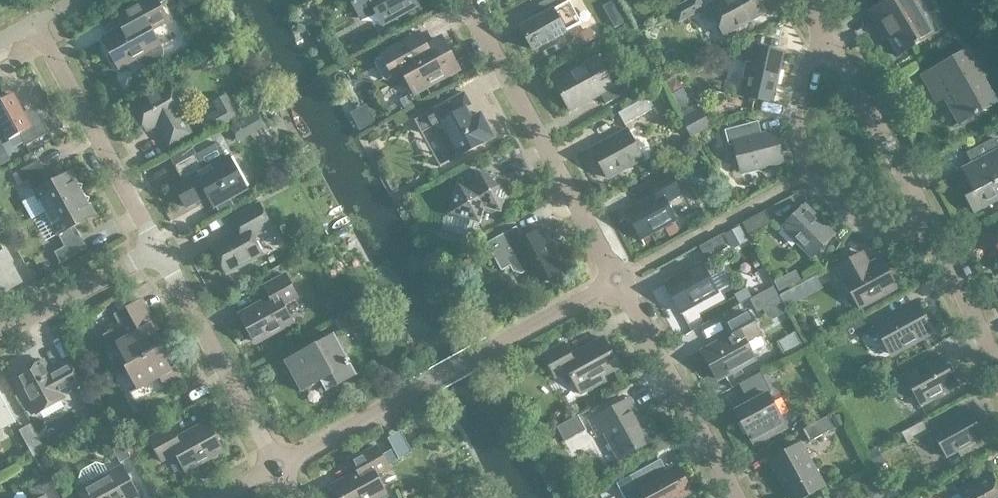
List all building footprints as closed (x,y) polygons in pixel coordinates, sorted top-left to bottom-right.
[(124,11),(115,16),(122,28),(102,39),(118,68),(134,59),(136,62),(140,66),(145,67),(150,66),(156,63),(160,59),(161,54),(161,49),(159,45),(150,29),(167,20),(158,4),(166,0),(144,0),(124,11)] [(353,4),(359,14),(361,19),(375,11),(382,24),(417,4),(415,0),(351,0),(353,4)] [(532,6),(538,17),(520,27),(532,49),(581,22),(568,0),(544,0),(532,6)] [(703,8),(698,0),(690,0),(672,10),(678,21),(703,8)] [(763,14),(755,0),(727,0),(726,1),(725,0),(716,0),(707,5),(723,35),(763,14)] [(938,31),(927,12),(921,15),(914,3),(919,0),(884,0),(866,11),(875,26),(882,22),(889,35),(886,37),(886,38),(887,38),(897,54),(896,55),(897,56),(938,31)] [(970,8),(976,19),(992,9),(986,0),(983,0),(970,8)] [(612,14),(610,19),(614,26),(626,20),(621,9),(612,14)] [(589,29),(573,37),(578,45),(593,37),(589,29)] [(419,32),(412,36),(380,53),(381,55),(373,59),(372,62),(383,81),(385,82),(393,77),(394,79),(403,74),(413,92),(456,69),(439,39),(426,46),(419,32)] [(772,102),(776,84),(783,52),(754,45),(750,62),(745,61),(742,77),(746,79),(742,96),(772,102)] [(995,103),(965,50),(922,75),(932,94),(940,90),(959,123),(995,103)] [(611,84),(596,58),(554,81),(569,109),(599,92),(605,103),(630,90),(623,77),(611,84)] [(676,80),(665,86),(671,95),(677,92),(679,86),(676,80)] [(170,145),(191,134),(179,112),(183,111),(169,86),(132,106),(146,131),(159,124),(170,145)] [(12,95),(0,101),(0,125),(8,140),(19,133),(26,145),(49,133),(37,112),(26,119),(12,95)] [(218,112),(206,119),(212,131),(237,118),(225,97),(213,103),(218,112)] [(617,112),(624,124),(651,109),(644,97),(617,112)] [(453,114),(447,101),(413,119),(421,133),(429,128),(448,162),(493,137),(482,116),(472,121),(465,107),(453,114)] [(369,108),(353,117),(360,129),(376,120),(369,108)] [(699,109),(681,119),(691,136),(709,127),(699,109)] [(242,120),(228,128),(235,142),(249,134),(242,120)] [(756,121),(724,129),(728,145),(733,143),(741,172),(781,161),(774,132),(759,135),(756,121)] [(607,177),(642,158),(627,129),(591,149),(607,177)] [(994,137),(983,143),(989,154),(961,168),(973,191),(964,196),(972,213),(997,199),(997,146),(994,137)] [(183,182),(174,187),(185,207),(207,195),(213,206),(246,188),(229,156),(225,158),(217,143),(174,166),(183,182)] [(28,179),(46,212),(82,193),(70,171),(50,182),(38,160),(12,174),(17,185),(28,179)] [(510,180),(477,170),(473,186),(456,181),(447,214),(479,223),(484,207),(500,212),(510,180)] [(625,211),(640,238),(675,219),(666,202),(681,194),(669,171),(647,183),(654,196),(625,211)] [(94,215),(82,193),(46,212),(65,246),(54,252),(60,262),(86,248),(74,226),(94,215)] [(270,225),(258,204),(233,218),(239,230),(211,246),(226,273),(261,253),(251,236),(270,225)] [(811,257),(834,234),(804,204),(801,207),(803,209),(796,216),(794,214),(781,227),(811,257)] [(771,222),(764,210),(741,223),(748,235),(771,222)] [(738,225),(724,233),(731,245),(744,238),(738,225)] [(510,229),(486,243),(501,270),(509,266),(513,273),(519,274),(526,270),(534,286),(562,271),(539,230),(517,242),(510,229)] [(726,247),(720,234),(699,246),(705,258),(726,247)] [(21,281),(0,244),(0,292),(21,281)] [(843,279),(846,285),(845,285),(844,289),(847,294),(851,296),(852,295),(859,307),(895,287),(880,259),(868,265),(861,253),(837,266),(844,279),(843,279)] [(680,312),(717,292),(701,263),(664,283),(680,312)] [(819,273),(798,285),(802,292),(823,280),(819,273)] [(297,297),(285,274),(263,286),(270,299),(240,315),(254,342),(291,321),(282,305),(297,297)] [(780,277),(773,281),(777,290),(785,287),(780,277)] [(772,287),(748,300),(756,313),(779,300),(772,287)] [(163,346),(138,300),(113,314),(119,326),(102,335),(109,347),(116,343),(128,364),(128,365),(159,348),(160,348),(163,346)] [(889,354),(932,331),(916,302),(874,325),(889,354)] [(759,333),(747,311),(725,323),(732,335),(702,352),(716,379),(754,358),(744,341),(759,333)] [(871,329),(864,315),(841,328),(849,341),(871,329)] [(326,391),(355,375),(333,334),(285,361),(301,391),(320,381),(326,391)] [(571,355),(564,343),(542,355),(554,377),(567,370),(580,393),(604,380),(601,375),(618,366),(603,338),(571,355)] [(178,382),(160,348),(159,348),(128,365),(128,364),(124,366),(136,389),(129,392),(136,405),(178,382)] [(925,364),(930,373),(920,378),(914,368),(890,381),(900,399),(912,392),(920,406),(957,386),(940,355),(925,364)] [(43,360),(15,376),(35,413),(63,398),(61,393),(80,383),(68,362),(56,369),(58,372),(51,375),(43,360)] [(749,403),(734,411),(747,434),(753,445),(786,426),(780,416),(768,394),(771,392),(765,381),(760,372),(738,384),(743,393),(749,403)] [(0,429),(15,421),(0,394),(0,428),(0,429)] [(639,424),(626,400),(589,420),(597,435),(605,431),(620,458),(657,437),(648,419),(639,424)] [(983,436),(968,410),(931,430),(946,457),(983,436)] [(838,414),(831,417),(835,426),(843,422),(838,414)] [(585,430),(577,415),(556,427),(564,441),(585,430)] [(833,428),(826,416),(802,429),(809,441),(833,428)] [(928,432),(922,421),(900,432),(907,443),(928,432)] [(170,426),(148,438),(161,461),(175,453),(185,470),(222,449),(207,423),(177,439),(170,426)] [(130,457),(122,443),(119,436),(108,441),(120,462),(130,457)] [(141,451),(134,437),(122,443),(130,457),(141,451)] [(39,441),(28,447),(33,457),(45,451),(39,441)] [(799,444),(770,460),(791,497),(801,497),(822,486),(799,444)] [(351,459),(358,472),(333,485),(340,497),(374,497),(384,492),(375,475),(388,468),(375,446),(351,459)] [(875,448),(867,453),(874,467),(883,462),(875,448)] [(53,466),(45,451),(34,457),(42,472),(53,466)] [(615,483),(624,497),(642,497),(643,497),(678,497),(688,493),(674,467),(666,472),(659,459),(615,483)] [(80,488),(85,497),(134,497),(139,495),(122,465),(112,471),(108,464),(100,461),(86,469),(84,477),(88,484),(80,488)] [(872,473),(858,481),(864,492),(878,485),(872,473)] [(990,474),(958,492),(959,495),(953,497),(997,497),(997,489),(990,474)] [(49,479),(29,490),(34,497),(59,497),(49,479)]
